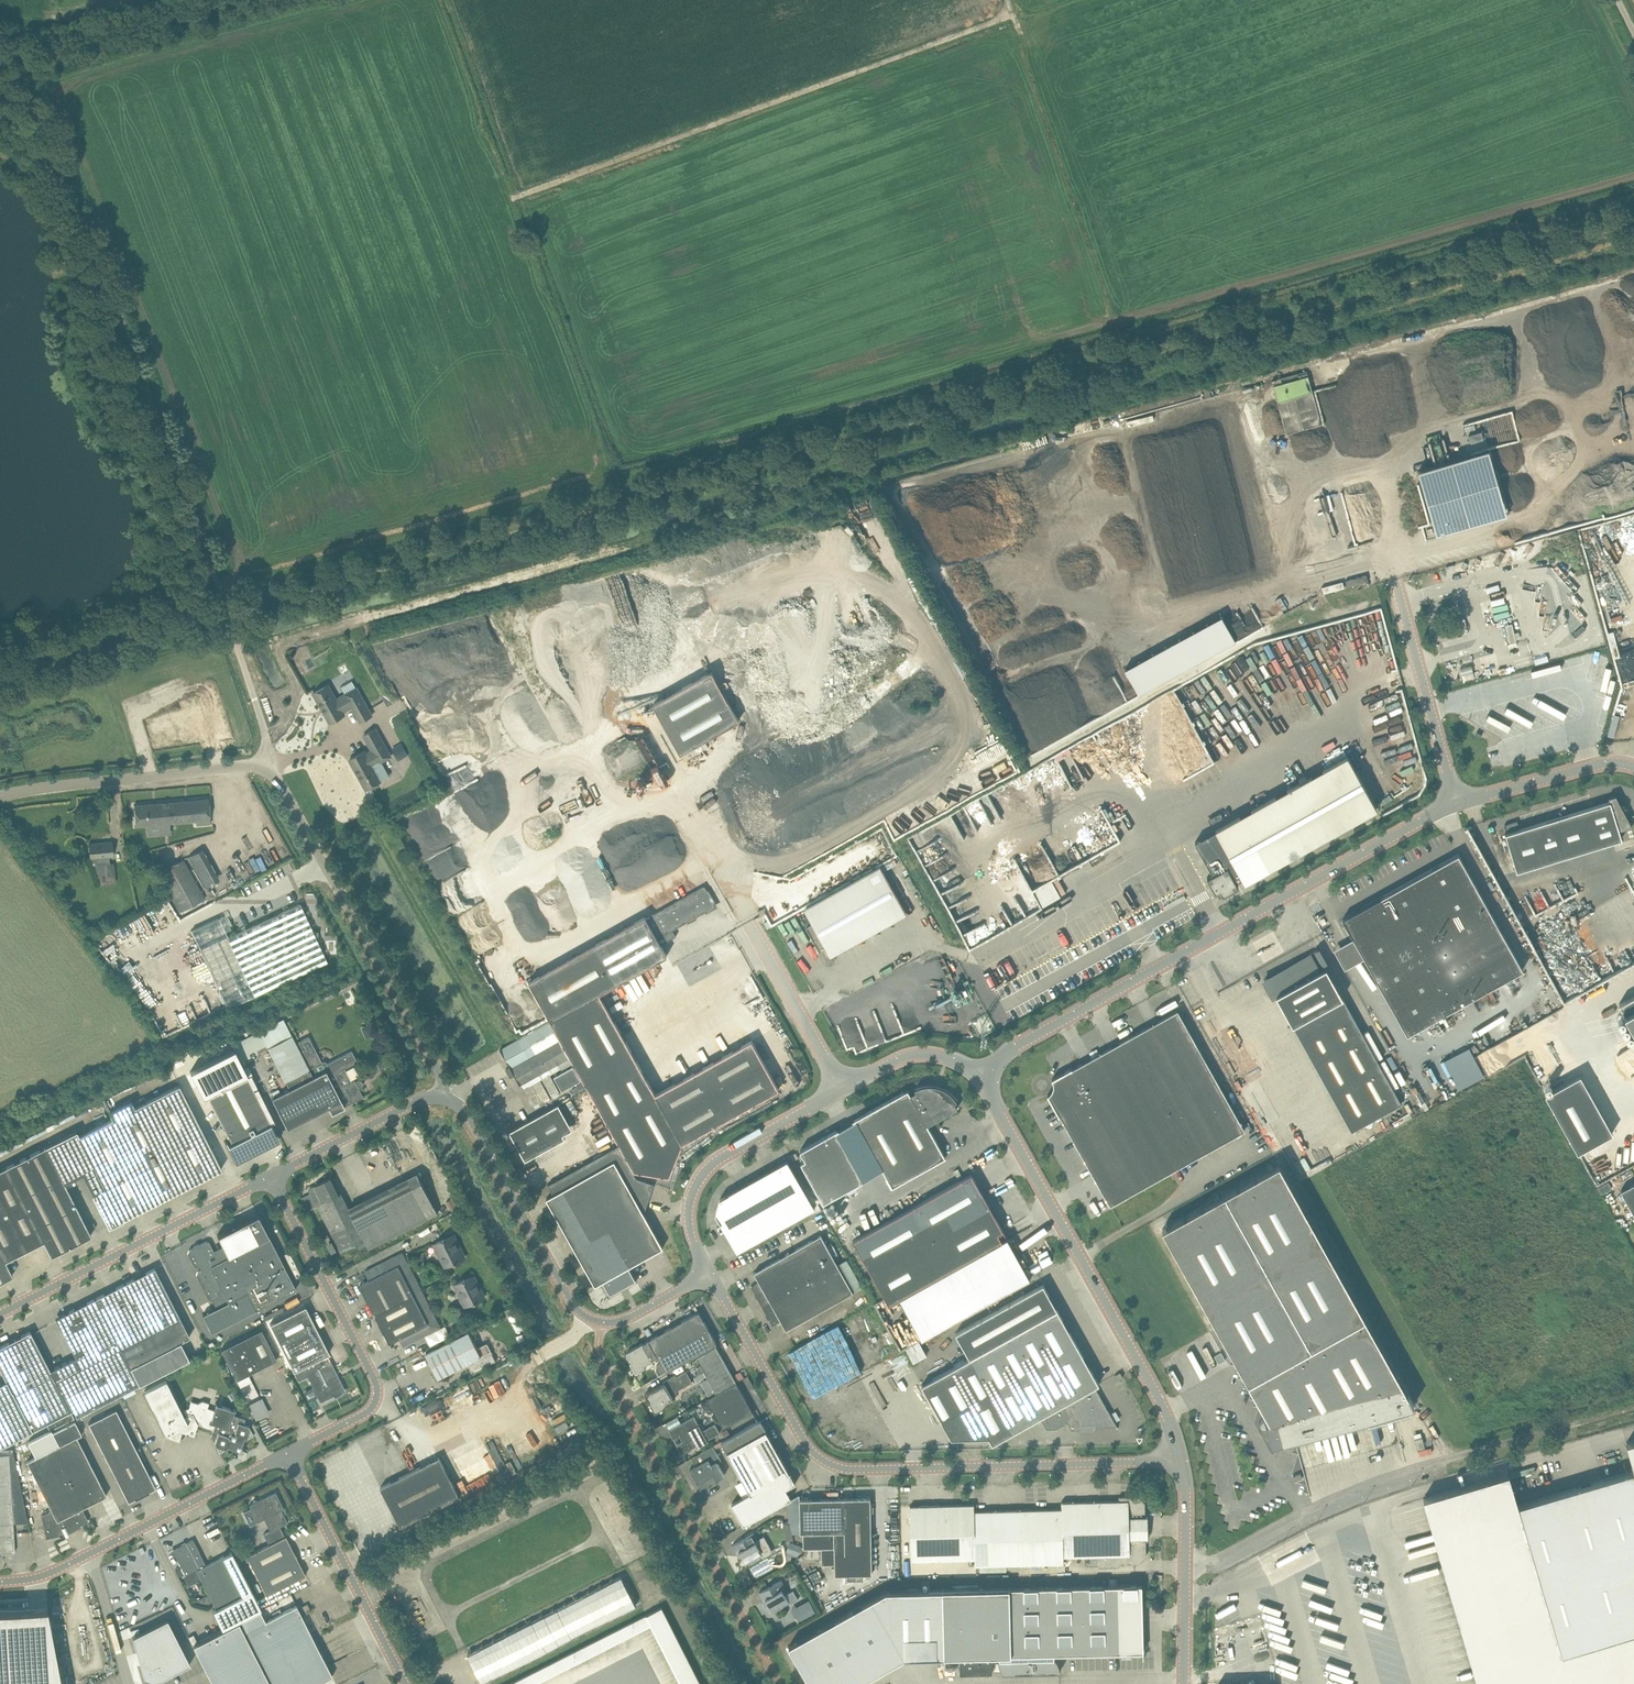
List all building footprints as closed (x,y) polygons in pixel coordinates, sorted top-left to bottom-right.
[(1307,370),(1272,380),(1287,434),(1321,425),(1307,370)] [(1426,440),(1432,464),(1447,460),(1441,436),(1426,440)] [(1460,458),(1417,470),(1436,535),(1479,523),(1460,458)] [(1367,574),(1346,580),(1348,586),(1369,580),(1367,574)] [(1516,642),(1512,624),(1506,625),(1510,643),(1516,642)] [(653,704),(681,753),(739,720),(712,671),(653,704)] [(1464,680),(1474,677),(1473,671),(1462,674),(1464,680)] [(345,694),(345,695),(337,700),(328,684),(313,693),(330,722),(345,714),(343,711),(352,706),(361,722),(372,715),(356,687),(345,694)] [(148,725),(145,726),(150,746),(190,735),(192,740),(218,732),(209,697),(182,705),(184,713),(147,723),(148,725)] [(379,719),(390,715),(388,708),(377,712),(379,719)] [(364,751),(350,759),(367,789),(381,781),(381,780),(390,775),(382,761),(391,756),(375,728),(364,735),(373,750),(366,754),(364,751)] [(668,761),(654,766),(642,735),(627,740),(641,777),(647,775),(650,784),(663,779),(660,770),(670,767),(668,761)] [(402,742),(392,748),(399,760),(408,755),(402,742)] [(1215,892),(1217,890),(1219,894),(1223,892),(1224,894),(1238,886),(1236,882),(1243,878),(1245,882),(1377,809),(1347,756),(1216,830),(1195,842),(1213,874),(1207,877),(1215,892)] [(452,792),(436,801),(450,827),(477,811),(459,779),(448,785),(452,792)] [(630,779),(631,789),(641,789),(640,779),(630,779)] [(1609,801),(1505,833),(1517,871),(1621,839),(1621,836),(1619,830),(1632,826),(1627,816),(1625,817),(1623,810),(1624,810),(1616,795),(1608,797),(1609,801)] [(134,805),(136,825),(196,820),(196,825),(211,823),(209,805),(209,801),(208,798),(134,805)] [(111,841),(89,844),(91,867),(94,866),(95,874),(108,873),(107,863),(110,863),(109,856),(113,856),(111,841)] [(189,856),(185,858),(191,868),(195,866),(206,887),(220,880),(202,848),(189,856)] [(1458,854),(1342,919),(1407,1035),(1437,1018),(1441,1025),(1448,1021),(1445,1014),(1523,970),(1458,854)] [(163,870),(158,873),(178,908),(184,918),(208,905),(183,859),(178,862),(178,861),(174,863),(175,864),(167,868),(166,867),(163,869),(163,870)] [(807,927),(806,927),(819,951),(818,952),(823,961),(824,962),(825,963),(826,964),(827,964),(829,964),(830,964),(831,963),(832,962),(833,962),(833,961),(834,960),(834,959),(834,958),(834,957),(834,956),(834,955),(833,954),(907,913),(881,866),(878,868),(875,862),(860,871),(863,876),(805,909),(813,924),(807,927)] [(1042,906),(1061,896),(1052,880),(1033,891),(1042,906)] [(704,889),(703,886),(646,918),(657,938),(716,905),(706,888),(704,889)] [(219,917),(216,910),(188,923),(227,1007),(327,961),(300,903),(228,936),(225,930),(231,927),(225,914),(219,917)] [(646,918),(645,916),(529,981),(548,1014),(551,1020),(599,993),(667,955),(657,938),(646,918)] [(1401,1103),(1316,950),(1311,953),(1265,979),(1275,997),(1276,996),(1351,1131),(1401,1103)] [(599,993),(551,1020),(634,1169),(670,1175),(683,1142),(779,1089),(752,1040),(656,1094),(599,993)] [(1619,1004),(1624,1013),(1624,1014),(1633,1033),(1633,995),(1619,1004)] [(1072,1067),(1052,1079),(1053,1080),(1053,1083),(1053,1086),(1052,1090),(1051,1092),(1049,1094),(1047,1095),(1059,1116),(1060,1115),(1110,1205),(1245,1129),(1178,1010),(1073,1068),(1072,1067)] [(324,1061),(322,1062),(308,1035),(298,1041),(312,1068),(313,1067),(316,1074),(313,1076),(283,1018),(232,1043),(241,1060),(267,1046),(289,1088),(271,1097),(287,1128),(328,1107),(331,1113),(344,1106),(338,1095),(346,1091),(352,1102),(363,1096),(359,1089),(362,1087),(363,1084),(361,1081),(358,1079),(355,1081),(355,1080),(351,1081),(345,1068),(357,1062),(351,1050),(327,1063),(326,1061),(324,1061)] [(549,1022),(500,1049),(510,1066),(506,1069),(510,1077),(514,1075),(520,1085),(522,1084),(534,1105),(560,1091),(550,1074),(561,1068),(562,1069),(572,1064),(549,1022)] [(1527,1027),(1474,1052),(1484,1074),(1532,1052),(1527,1042),(1532,1039),(1527,1027)] [(234,1050),(190,1071),(203,1098),(207,1095),(232,1144),(229,1145),(226,1140),(225,1141),(235,1162),(237,1161),(235,1159),(243,1155),(244,1157),(247,1155),(260,1149),(278,1139),(276,1134),(271,1124),(271,1123),(242,1067),(242,1066),(241,1065),(234,1050)] [(573,1065),(554,1076),(562,1090),(581,1079),(573,1065)] [(1577,1152),(1612,1132),(1580,1075),(1545,1094),(1577,1152)] [(109,1113),(112,1118),(79,1135),(105,1187),(93,1193),(109,1226),(221,1169),(179,1084),(134,1106),(132,1101),(109,1113)] [(946,1157),(928,1125),(958,1108),(955,1102),(957,1101),(956,1099),(955,1098),(954,1096),(953,1095),(951,1093),(950,1092),(948,1091),(946,1090),(944,1088),(942,1087),(941,1090),(934,1088),(934,1085),(933,1085),(930,1084),(927,1084),(925,1085),(922,1085),(920,1086),(917,1087),(916,1088),(915,1089),(916,1091),(910,1094),(908,1090),(855,1119),(861,1129),(860,1129),(893,1186),(946,1157)] [(510,1131),(526,1159),(565,1138),(549,1109),(510,1131)] [(76,1130),(0,1169),(0,1250),(5,1261),(44,1241),(51,1255),(91,1235),(64,1182),(82,1173),(93,1193),(105,1187),(79,1135),(76,1130)] [(836,1130),(801,1150),(806,1159),(801,1162),(824,1202),(864,1179),(836,1130)] [(368,1208),(353,1216),(337,1184),(334,1185),(330,1178),(309,1188),(341,1252),(365,1240),(369,1248),(438,1214),(422,1181),(402,1140),(382,1150),(402,1191),(392,1196),(388,1188),(364,1201),(368,1208)] [(602,1281),(610,1295),(636,1279),(629,1266),(663,1247),(644,1213),(654,1183),(637,1177),(618,1145),(548,1184),(554,1194),(547,1198),(595,1285),(602,1281)] [(788,1160),(724,1196),(720,1199),(716,1213),(737,1252),(815,1209),(788,1160)] [(1162,1229),(1269,1420),(1265,1421),(1271,1444),(1414,1405),(1414,1404),(1279,1164),(1162,1229)] [(972,1174),(853,1240),(889,1304),(893,1302),(1003,1241),(998,1233),(1003,1230),(972,1174)] [(1622,1189),(1633,1211),(1633,1183),(1622,1189)] [(202,1314),(211,1332),(296,1289),(258,1214),(217,1234),(222,1245),(228,1256),(213,1264),(211,1259),(214,1258),(216,1254),(209,1242),(206,1241),(189,1250),(188,1253),(194,1265),(197,1266),(199,1265),(201,1269),(197,1271),(196,1275),(208,1298),(212,1299),(217,1296),(218,1293),(217,1291),(221,1289),(228,1301),(216,1307),(215,1308),(202,1314)] [(781,1320),(786,1329),(853,1292),(821,1234),(754,1272),(759,1281),(751,1286),(755,1292),(757,1293),(758,1295),(757,1297),(766,1313),(768,1314),(770,1316),(769,1318),(773,1325),(781,1320)] [(453,1262),(454,1263),(464,1258),(453,1236),(444,1240),(444,1239),(436,1242),(441,1252),(439,1253),(445,1266),(453,1262)] [(1003,1241),(893,1302),(916,1342),(1028,1281),(1005,1238),(1003,1241)] [(13,1275),(5,1261),(0,1250),(0,1281),(13,1275)] [(369,1279),(360,1284),(374,1312),(375,1311),(376,1313),(422,1289),(407,1260),(406,1261),(403,1257),(399,1255),(394,1257),(394,1256),(365,1271),(369,1279)] [(190,1336),(159,1277),(154,1267),(126,1281),(162,1351),(190,1336)] [(473,1275),(468,1278),(465,1279),(465,1278),(455,1284),(462,1298),(460,1299),(464,1306),(474,1301),(475,1302),(484,1297),(473,1275)] [(162,1351),(126,1281),(95,1298),(130,1367),(162,1351)] [(970,1358),(922,1384),(942,1421),(971,1405),(989,1437),(992,1443),(1012,1433),(1040,1417),(1047,1428),(1057,1427),(1067,1421),(1072,1429),(1080,1429),(1081,1431),(1092,1430),(1095,1424),(1100,1424),(1102,1426),(1116,1425),(1118,1429),(1119,1428),(1095,1386),(1099,1384),(1057,1309),(1043,1284),(956,1333),(970,1358)] [(436,1328),(438,1323),(436,1319),(437,1318),(422,1289),(376,1313),(377,1314),(375,1315),(390,1342),(399,1338),(403,1346),(432,1331),(432,1330),(436,1328)] [(263,1316),(266,1322),(291,1310),(290,1308),(300,1304),(293,1291),(288,1294),(291,1299),(284,1302),(286,1304),(263,1316)] [(50,1369),(55,1380),(57,1379),(73,1410),(77,1416),(139,1384),(130,1367),(120,1347),(95,1298),(59,1316),(57,1320),(75,1356),(50,1369)] [(517,1312),(514,1305),(505,1310),(508,1316),(517,1312)] [(295,1311),(270,1324),(289,1361),(294,1370),(303,1366),(324,1355),(329,1353),(305,1306),(295,1311)] [(699,1311),(682,1320),(665,1330),(648,1340),(649,1341),(658,1356),(666,1372),(676,1367),(682,1363),(683,1362),(687,1360),(700,1353),(717,1343),(699,1311)] [(261,1328),(221,1349),(231,1369),(240,1387),(252,1381),(248,1373),(277,1359),(272,1349),(261,1328)] [(30,1330),(0,1346),(0,1369),(6,1380),(0,1383),(0,1447),(17,1446),(77,1416),(73,1410),(57,1379),(55,1380),(50,1369),(30,1330)] [(496,1361),(487,1342),(477,1347),(469,1331),(426,1353),(438,1378),(469,1362),(474,1372),(496,1361)] [(645,1367),(644,1365),(652,1360),(652,1359),(658,1356),(649,1341),(643,1344),(642,1343),(627,1352),(632,1361),(630,1362),(636,1372),(645,1367)] [(709,1379),(716,1393),(736,1382),(716,1346),(696,1357),(697,1358),(693,1360),(700,1373),(703,1371),(704,1371),(709,1379)] [(1219,1364),(1226,1360),(1221,1353),(1215,1356),(1219,1364)] [(294,1370),(293,1371),(298,1379),(307,1375),(320,1401),(334,1395),(335,1397),(343,1393),(344,1388),(330,1360),(327,1362),(324,1355),(303,1366),(294,1370)] [(677,1376),(676,1374),(664,1381),(665,1383),(648,1393),(651,1399),(648,1400),(655,1412),(668,1405),(667,1404),(675,1399),(670,1392),(681,1385),(682,1387),(692,1382),(686,1371),(677,1376)] [(144,1391),(166,1434),(167,1434),(188,1424),(184,1417),(166,1380),(144,1391)] [(716,1393),(707,1398),(724,1427),(753,1411),(736,1382),(716,1393)] [(268,1413),(261,1399),(249,1405),(256,1419),(268,1413)] [(188,1424),(167,1434),(169,1437),(179,1441),(182,1431),(187,1433),(186,1434),(188,1434),(188,1433),(195,1429),(197,1430),(197,1429),(196,1428),(198,1424),(213,1429),(211,1436),(216,1438),(214,1443),(220,1453),(225,1450),(227,1447),(238,1450),(242,1437),(246,1438),(253,1436),(248,1427),(247,1426),(241,1423),(242,1421),(244,1421),(245,1418),(233,1414),(234,1410),(235,1409),(235,1408),(234,1409),(216,1403),(216,1402),(215,1402),(216,1404),(214,1409),(207,1407),(209,1402),(202,1400),(198,1403),(191,1400),(189,1407),(184,1410),(187,1415),(184,1417),(188,1424)] [(88,1423),(128,1502),(156,1488),(116,1409),(88,1423)] [(697,1445),(698,1447),(708,1441),(707,1439),(720,1431),(715,1424),(703,1431),(694,1416),(669,1430),(674,1439),(680,1436),(683,1441),(677,1444),(682,1454),(697,1445)] [(760,1420),(722,1441),(723,1443),(727,1452),(743,1479),(750,1492),(750,1493),(732,1503),(744,1525),(786,1501),(792,1498),(786,1488),(796,1483),(790,1472),(766,1430),(760,1420)] [(28,1454),(31,1459),(27,1461),(51,1509),(44,1513),(41,1515),(42,1520),(44,1527),(46,1538),(59,1535),(60,1536),(81,1526),(80,1524),(88,1520),(82,1507),(106,1495),(76,1436),(81,1433),(75,1421),(53,1432),(59,1444),(54,1447),(51,1442),(28,1454)] [(1415,1439),(1418,1449),(1425,1447),(1422,1436),(1415,1439)] [(1478,1683),(1633,1683),(1633,1440),(1626,1443),(1631,1460),(1633,1470),(1518,1505),(1508,1473),(1423,1498),(1478,1683)] [(705,1460),(696,1465),(690,1469),(698,1483),(713,1474),(716,1479),(725,1475),(717,1462),(721,1460),(713,1445),(701,1452),(705,1460)] [(0,1449),(0,1553),(15,1552),(13,1523),(28,1522),(13,1448),(0,1449)] [(381,1487),(401,1526),(459,1496),(439,1457),(381,1487)] [(1295,1481),(1303,1477),(1300,1472),(1293,1476),(1295,1481)] [(250,1508),(243,1511),(250,1525),(257,1522),(264,1518),(270,1530),(264,1534),(269,1544),(246,1555),(266,1594),(296,1580),(306,1575),(286,1535),(285,1536),(280,1526),(288,1522),(281,1509),(284,1508),(275,1491),(271,1494),(258,1500),(254,1499),(253,1503),(249,1505),(250,1508)] [(1119,1500),(1062,1501),(1062,1508),(1063,1556),(1096,1556),(1096,1562),(1100,1565),(1118,1565),(1121,1563),(1140,1562),(1146,1556),(1146,1538),(1148,1538),(1148,1516),(1145,1516),(1145,1502),(1138,1496),(1119,1496),(1119,1500)] [(871,1497),(800,1499),(800,1532),(803,1532),(804,1546),(821,1546),(822,1563),(835,1563),(835,1574),(872,1573),(871,1553),(872,1553),(871,1525),(871,1497)] [(974,1510),(974,1504),(910,1505),(911,1560),(975,1559),(974,1510)] [(1064,1563),(1063,1556),(1062,1508),(974,1510),(975,1559),(975,1565),(1064,1563)] [(739,1551),(742,1556),(746,1563),(748,1562),(749,1564),(757,1560),(756,1558),(762,1554),(763,1556),(772,1551),(764,1537),(758,1540),(754,1532),(732,1544),(737,1552),(739,1551)] [(212,1610),(222,1629),(261,1609),(232,1551),(206,1564),(193,1539),(181,1545),(182,1547),(173,1551),(178,1561),(181,1567),(185,1575),(196,1569),(216,1609),(212,1610)] [(128,1629),(173,1606),(148,1557),(106,1578),(128,1629)] [(999,1661),(999,1664),(1000,1666),(1001,1668),(1002,1671),(1003,1672),(1060,1671),(1060,1668),(1060,1666),(1059,1664),(1058,1662),(1057,1659),(1056,1657),(1054,1657),(1054,1653),(1143,1651),(1142,1584),(1117,1585),(1117,1578),(1108,1579),(1108,1585),(943,1589),(944,1656),(960,1656),(960,1669),(992,1669),(992,1659),(998,1659),(999,1661)] [(782,1589),(785,1587),(781,1580),(759,1592),(763,1599),(766,1598),(773,1611),(775,1610),(776,1612),(784,1607),(782,1605),(789,1602),(782,1589)] [(872,1599),(905,1657),(944,1656),(943,1589),(880,1593),(872,1599)] [(794,1616),(811,1606),(807,1598),(790,1607),(794,1616)] [(811,1683),(856,1683),(905,1657),(872,1599),(789,1645),(811,1683)] [(213,1683),(316,1683),(332,1676),(296,1605),(265,1620),(260,1610),(193,1645),(213,1683)] [(668,1618),(662,1607),(654,1610),(660,1622),(668,1618)] [(45,1608),(0,1611),(0,1683),(60,1683),(45,1608)] [(660,1622),(654,1610),(646,1614),(652,1626),(660,1622)] [(167,1619),(132,1636),(146,1683),(150,1683),(190,1664),(167,1619)]
